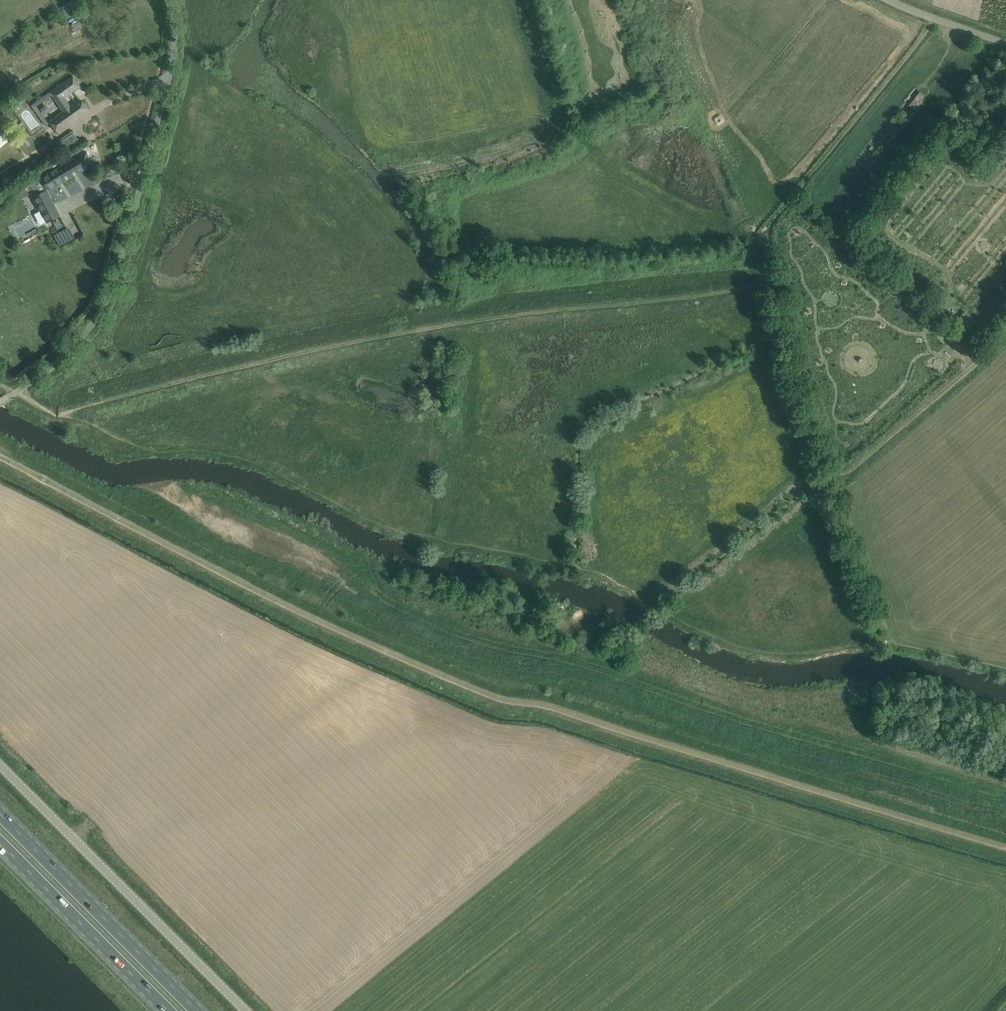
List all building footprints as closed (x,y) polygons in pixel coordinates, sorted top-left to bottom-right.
[(64,111),(50,121),(52,124),(57,132),(80,116),(88,110),(81,99),(73,105),(70,107),(64,98),(72,92),(80,86),(73,76),(65,82),(50,92),(52,95),(64,111)] [(920,92),(909,105),(913,108),(923,95),(920,92)] [(74,132),(63,140),(71,150),(81,142),(74,132)] [(41,178),(30,184),(36,195),(46,190),(48,189),(49,191),(90,166),(86,152),(41,178)] [(36,195),(33,197),(47,223),(60,216),(46,190),(36,195)]
